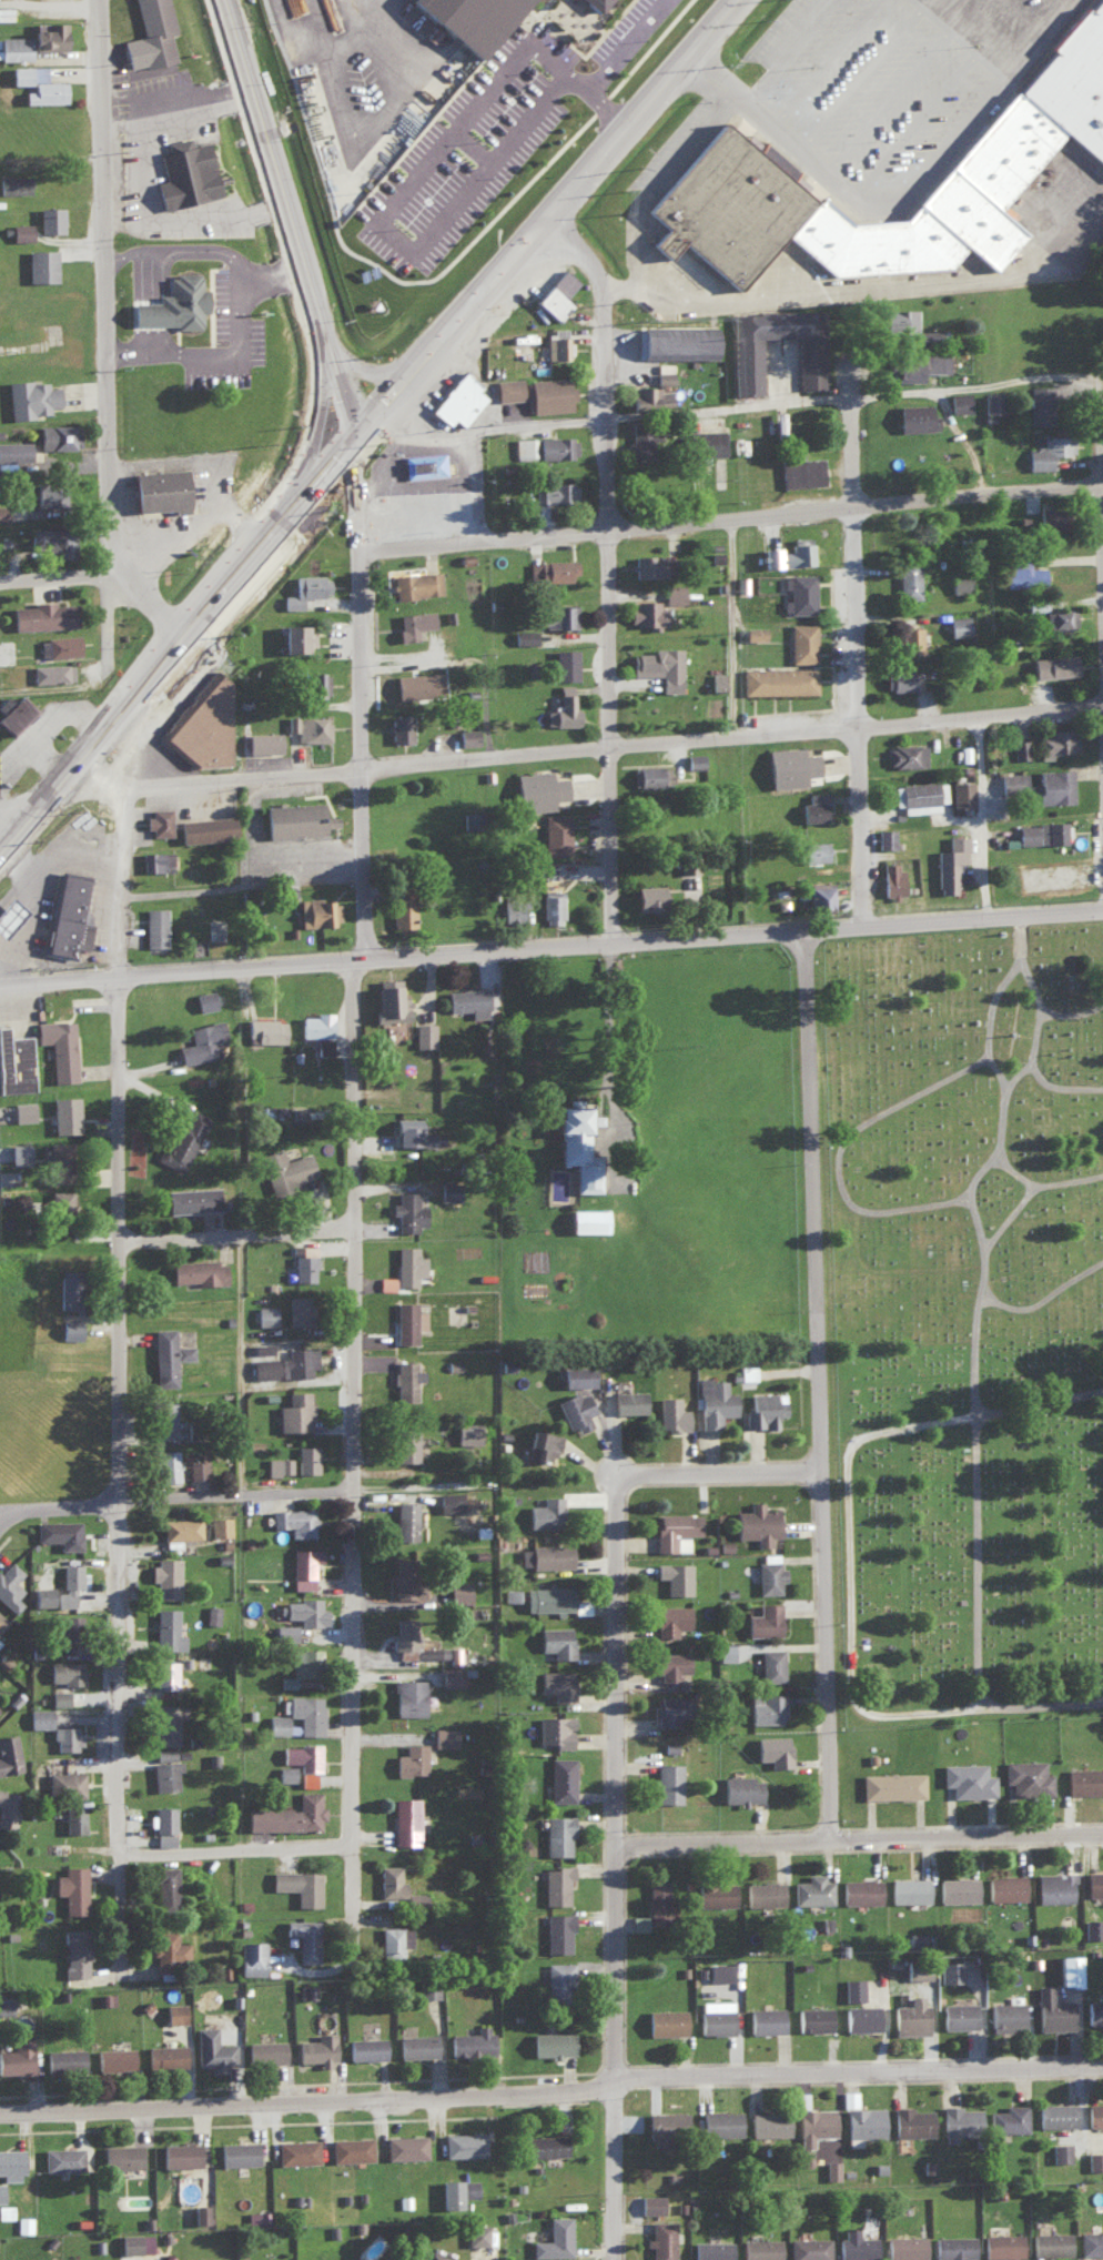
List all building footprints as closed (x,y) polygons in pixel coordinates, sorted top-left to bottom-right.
[(120,39),(126,68),(173,59),(167,31),(173,30),(166,0),(133,0),(140,35),(120,39)] [(493,58),(544,0),(428,0),(493,58)] [(597,11),(606,0),(584,0),(597,11)] [(613,12),(623,0),(599,0),(613,12)] [(650,216),(736,290),(785,234),(831,273),(949,268),(968,246),(993,270),(1024,234),(998,210),(1066,132),(1102,164),(1102,0),(1098,0),(905,220),(849,224),(820,199),(814,205),(725,129),(650,216)] [(12,6),(0,6),(0,19),(13,18),(12,6)] [(64,23),(29,23),(29,35),(0,35),(0,58),(31,58),(31,49),(65,49),(64,23)] [(44,65),(9,65),(10,83),(31,83),(31,89),(22,90),(22,102),(65,101),(64,80),(44,80),(44,65)] [(158,205),(218,196),(208,139),(189,143),(188,136),(166,139),(168,149),(159,151),(163,179),(154,181),(158,205)] [(28,174),(0,174),(0,192),(28,192),(28,174)] [(61,231),(62,206),(38,205),(38,230),(61,231)] [(30,222),(10,223),(11,240),(31,239),(30,222)] [(55,280),(54,248),(26,248),(27,280),(55,280)] [(556,321),(572,304),(563,296),(578,281),(563,267),(533,299),(556,321)] [(130,301),(130,324),(199,324),(199,310),(205,310),(205,287),(199,287),(199,272),(167,272),(167,293),(156,293),(156,301),(130,301)] [(880,308),(880,330),(917,330),(917,308),(880,308)] [(761,392),(759,335),(797,335),(798,387),(824,387),(822,309),(732,311),(734,393),(761,392)] [(639,324),(638,357),(716,358),(716,325),(639,324)] [(566,335),(545,335),(545,358),(566,358),(566,335)] [(948,371),(948,350),(891,350),(891,379),(921,379),(921,371),(948,371)] [(446,424),(451,417),(461,425),(485,396),(476,389),(479,384),(461,369),(428,409),(446,424)] [(528,377),(528,410),(569,410),(569,398),(573,398),(573,385),(567,385),(567,376),(528,377)] [(495,399),(521,399),(521,377),(495,378),(495,399)] [(6,380),(8,416),(49,414),(48,405),(58,405),(57,385),(47,386),(46,378),(6,380)] [(670,405),(670,389),(659,389),(659,384),(631,385),(631,406),(670,405)] [(1029,384),(1028,423),(1050,424),(1051,385),(1029,384)] [(968,411),(967,391),(948,392),(949,412),(968,411)] [(983,412),(999,412),(999,393),(982,394),(983,412)] [(936,414),(929,414),(929,402),(896,403),(897,430),(936,429),(936,414)] [(774,432),(782,431),(781,410),(772,410),(774,432)] [(78,447),(77,423),(38,424),(38,448),(78,447)] [(628,424),(629,458),(654,457),(653,424),(628,424)] [(725,429),(685,430),(685,454),(726,453),(725,429)] [(1026,469),(1051,468),(1050,454),(1073,453),(1073,434),(1042,434),(1042,447),(1026,447),(1026,469)] [(537,436),(537,457),(576,456),(575,435),(537,436)] [(514,457),(534,457),(534,436),(513,437),(514,457)] [(30,460),(29,440),(0,441),(0,461),(30,460)] [(402,454),(403,476),(444,474),(443,452),(402,454)] [(820,456),(779,460),(782,487),(822,483),(820,456)] [(183,468),(130,470),(132,509),(172,507),(172,511),(185,511),(183,468)] [(64,481),(33,481),(34,504),(65,504),(64,481)] [(534,483),(535,501),(576,500),(575,482),(534,483)] [(454,504),(454,490),(440,490),(441,504),(454,504)] [(411,501),(381,502),(381,525),(412,524),(411,501)] [(1058,508),(1049,508),(1049,502),(1037,502),(1037,526),(1057,527),(1058,508)] [(811,564),(810,536),(790,537),(790,551),(779,551),(778,546),(761,547),(761,565),(811,564)] [(660,554),(633,555),(634,577),(660,576),(660,554)] [(1002,557),(1003,584),(1043,583),(1043,566),(1026,566),(1026,557),(1002,557)] [(572,559),(529,560),(529,581),(573,580),(572,559)] [(918,598),(918,560),(897,560),(897,598),(918,598)] [(277,568),(327,565),(330,605),(280,608),(277,568)] [(968,570),(949,571),(950,590),(969,590),(968,570)] [(440,595),(439,571),(393,573),(393,596),(440,595)] [(814,573),(783,574),(783,588),(788,588),(789,599),(783,599),(783,612),(814,612),(814,573)] [(630,589),(680,586),(681,626),(633,629),(630,589)] [(532,598),(583,595),(584,635),(534,638),(532,598)] [(1026,609),(1046,609),(1045,600),(1026,600),(1026,609)] [(11,628),(74,626),(73,601),(31,603),(31,605),(10,605),(11,628)] [(382,609),(432,606),(434,646),(384,649),(382,609)] [(1073,607),(1043,608),(1044,628),(1074,627),(1073,607)] [(950,635),(969,633),(966,614),(947,616),(950,635)] [(275,623),(325,619),(327,659),(277,663),(275,623)] [(815,623),(789,623),(789,661),(815,661),(815,623)] [(764,626),(743,626),(743,639),(764,639),(764,626)] [(920,626),(900,626),(900,652),(921,652),(920,626)] [(535,642),(535,630),(512,630),(513,643),(535,642)] [(78,655),(78,634),(46,635),(46,655),(78,655)] [(532,644),(583,640),(584,680),(534,684),(532,644)] [(635,649),(685,646),(686,687),(636,690),(635,649)] [(1032,676),(1076,674),(1075,655),(1032,657),(1032,676)] [(31,664),(32,682),(73,680),(72,662),(31,664)] [(816,692),(816,666),(741,667),(741,693),(816,692)] [(156,732),(214,667),(231,678),(232,764),(196,766),(156,732)] [(884,670),(885,690),(912,689),(912,670),(884,670)] [(710,689),(723,690),(723,672),(710,671),(710,689)] [(327,695),(327,672),(303,672),(303,680),(299,680),(299,687),(311,687),(310,695),(327,695)] [(393,673),(394,697),(439,695),(438,672),(393,673)] [(533,692),(583,689),(585,729),(535,733),(533,692)] [(35,709),(17,692),(8,703),(7,702),(0,709),(0,728),(9,736),(35,709)] [(387,709),(437,706),(438,747),(388,750),(387,709)] [(291,715),(341,712),(342,751),(292,755),(291,715)] [(1010,728),(1070,724),(1073,756),(1013,761),(1010,728)] [(477,744),(476,728),(458,728),(458,744),(477,744)] [(278,732),(245,732),(246,752),(279,751),(278,732)] [(924,766),(924,744),(886,745),(887,766),(924,766)] [(762,750),(822,746),(826,778),(765,784),(762,750)] [(686,767),(703,766),(702,752),(685,753),(686,767)] [(631,766),(632,785),(669,784),(668,765),(631,766)] [(1009,771),(1069,766),(1072,798),(1012,804),(1009,771)] [(504,776),(564,770),(567,803),(507,808),(504,776)] [(890,778),(950,773),(953,805),(892,810),(890,778)] [(950,782),(951,806),(972,805),(971,781),(950,782)] [(800,802),(800,820),(824,819),(823,806),(828,806),(828,791),(807,792),(808,802),(800,802)] [(263,803),(323,797),(326,829),(265,835),(263,803)] [(151,835),(169,835),(169,807),(150,807),(150,815),(144,815),(144,827),(150,827),(151,835)] [(172,813),(232,808),(235,839),(175,845),(172,813)] [(479,826),(478,810),(462,811),(463,827),(479,826)] [(568,814),(543,815),(543,853),(569,853),(568,814)] [(1012,820),(1072,816),(1075,847),(1014,852),(1012,820)] [(876,848),(894,848),(894,828),(877,828),(876,848)] [(935,849),(936,893),(956,893),(956,862),(966,862),(966,835),(947,835),(947,849),(935,849)] [(802,860),(827,860),(826,840),(801,841),(802,860)] [(171,870),(170,851),(142,851),(142,870),(171,870)] [(696,872),(696,862),(679,862),(679,871),(696,872)] [(901,862),(882,862),(882,897),(902,896),(901,862)] [(43,951),(70,956),(72,947),(85,949),(91,911),(80,909),(86,875),(57,870),(43,951)] [(831,906),(831,881),(808,882),(808,907),(831,906)] [(634,909),(662,909),(662,884),(634,885),(634,909)] [(411,927),(412,887),(389,887),(388,926),(411,927)] [(543,890),(542,923),(561,923),(562,890),(543,890)] [(285,899),(345,894),(348,926),(287,931),(285,899)] [(6,895),(0,902),(0,936),(23,910),(6,895)] [(524,920),(523,899),(502,900),(503,921),(524,920)] [(165,946),(165,907),(143,907),(144,946),(165,946)] [(376,979),(377,1010),(372,1010),(372,1021),(408,1020),(408,996),(400,996),(399,977),(376,979)] [(432,982),(492,978),(495,1010),(435,1016),(432,982)] [(197,1011),(216,1006),(211,989),(193,994),(197,1011)] [(300,1015),(299,1036),(316,1036),(316,1054),(331,1054),(332,1011),(313,1011),(313,1016),(300,1015)] [(255,1041),(286,1042),(286,1019),(246,1018),(246,1036),(255,1036),(255,1041)] [(50,1041),(51,1082),(75,1082),(73,1020),(35,1021),(35,1042),(50,1041)] [(188,1025),(191,1043),(176,1046),(179,1063),(218,1057),(216,1041),(224,1040),(220,1020),(188,1025)] [(434,1023),(415,1022),(414,1046),(434,1046),(434,1023)] [(4,1036),(4,1025),(0,1025),(0,1091),(31,1090),(28,1035),(4,1036)] [(79,1132),(78,1096),(51,1096),(52,1133),(79,1132)] [(12,1102),(13,1120),(34,1120),(34,1101),(12,1102)] [(552,1104),(600,1104),(601,1190),(554,1190),(552,1104)] [(260,1105),(260,1116),(286,1115),(286,1105),(260,1105)] [(182,1171),(207,1116),(185,1106),(160,1161),(182,1171)] [(392,1113),(445,1118),(444,1151),(391,1148),(392,1113)] [(50,1181),(69,1180),(67,1141),(48,1142),(50,1181)] [(8,1143),(9,1163),(29,1162),(29,1142),(8,1143)] [(308,1152),(284,1159),(281,1147),(258,1154),(270,1193),(292,1186),(291,1182),(315,1174),(308,1152)] [(439,1200),(459,1200),(458,1180),(438,1181),(439,1200)] [(161,1187),(221,1184),(222,1211),(163,1214),(161,1187)] [(72,1190),(52,1190),(52,1210),(72,1211),(72,1190)] [(396,1230),(416,1230),(416,1225),(424,1225),(424,1204),(416,1204),(416,1191),(396,1191),(396,1202),(389,1202),(389,1213),(396,1213),(396,1230)] [(568,1208),(609,1208),(610,1233),(568,1232),(568,1208)] [(293,1280),(314,1280),(314,1246),(300,1246),(300,1253),(293,1254),(293,1280)] [(415,1286),(416,1275),(425,1275),(425,1255),(416,1255),(417,1246),(396,1246),(395,1285),(415,1286)] [(164,1258),(224,1255),(225,1283),(166,1285),(164,1258)] [(58,1309),(74,1309),(75,1269),(58,1269),(58,1309)] [(395,1276),(379,1276),(378,1290),(394,1290),(395,1276)] [(287,1324),(307,1324),(307,1295),(286,1295),(287,1324)] [(415,1343),(415,1328),(424,1328),(424,1311),(415,1310),(415,1302),(396,1301),(395,1343),(415,1343)] [(275,1324),(275,1305),(255,1305),(255,1325),(275,1324)] [(80,1337),(80,1319),(60,1319),(60,1338),(80,1337)] [(152,1328),(154,1385),(175,1385),(173,1327),(152,1328)] [(271,1352),(271,1343),(252,1344),(253,1352),(271,1352)] [(192,1345),(175,1345),(175,1359),(192,1359),(192,1345)] [(251,1358),(252,1377),(287,1375),(287,1376),(309,1375),(309,1366),(316,1366),(315,1347),(286,1347),(286,1357),(251,1358)] [(414,1359),(394,1359),(394,1400),(415,1400),(414,1379),(422,1379),(422,1368),(414,1368),(414,1359)] [(560,1365),(561,1385),(592,1384),(591,1364),(560,1365)] [(757,1379),(757,1364),(740,1365),(740,1379),(757,1379)] [(735,1413),(735,1391),(725,1391),(725,1378),(710,1378),(710,1375),(698,1375),(699,1427),(718,1426),(718,1414),(735,1413)] [(278,1429),(310,1428),(309,1416),(313,1416),(313,1402),(308,1402),(308,1389),(286,1389),(287,1403),(277,1403),(278,1429)] [(644,1411),(644,1389),(613,1390),(614,1412),(644,1411)] [(568,1431),(590,1423),(586,1413),(594,1410),(587,1391),(578,1394),(576,1390),(555,1398),(568,1431)] [(749,1392),(750,1408),(745,1408),(745,1426),(764,1425),(764,1426),(776,1426),(776,1413),(784,1413),(783,1395),(775,1395),(775,1391),(749,1392)] [(687,1428),(687,1408),(678,1408),(678,1394),(658,1395),(659,1428),(687,1428)] [(174,1428),(174,1400),(151,1400),(150,1427),(174,1428)] [(455,1443),(471,1443),(472,1422),(456,1422),(455,1443)] [(417,1425),(395,1424),(394,1459),(417,1460),(417,1425)] [(560,1434),(529,1427),(523,1454),(554,1461),(560,1434)] [(318,1444),(296,1444),(296,1471),(317,1472),(318,1444)] [(152,1448),(152,1480),(177,1480),(176,1448),(152,1448)] [(266,1456),(266,1473),(291,1472),(290,1456),(266,1456)] [(206,1477),(206,1458),(187,1459),(188,1478),(206,1477)] [(516,1500),(575,1497),(576,1524),(517,1527),(516,1500)] [(388,1500),(429,1499),(431,1531),(391,1532),(388,1500)] [(263,1506),(323,1504),(324,1531),(264,1534),(263,1506)] [(737,1506),(778,1505),(778,1537),(738,1538),(737,1506)] [(658,1513),(699,1512),(699,1544),(659,1545),(658,1513)] [(229,1515),(209,1516),(210,1535),(230,1535),(229,1515)] [(199,1516),(161,1517),(161,1538),(200,1537),(199,1516)] [(36,1540),(58,1539),(59,1548),(80,1548),(79,1519),(35,1520),(36,1540)] [(518,1542),(577,1540),(578,1567),(519,1570),(518,1542)] [(283,1551),(324,1550),(324,1582),(284,1582),(283,1551)] [(22,1571),(7,1558),(0,1565),(0,1600),(14,1612),(23,1603),(16,1596),(23,1589),(14,1580),(22,1571)] [(747,1560),(789,1558),(789,1591),(749,1591),(747,1560)] [(145,1560),(186,1560),(188,1592),(148,1592),(145,1560)] [(654,1561),(695,1560),(696,1592),(656,1593),(654,1561)] [(81,1586),(80,1562),(61,1562),(62,1590),(56,1590),(56,1606),(73,1605),(73,1586),(81,1586)] [(387,1563),(429,1562),(429,1594),(389,1595),(387,1563)] [(469,1581),(448,1581),(448,1591),(439,1591),(439,1600),(469,1601),(469,1581)] [(518,1586),(578,1584),(579,1611),(520,1614),(518,1586)] [(32,1585),(32,1606),(54,1605),(54,1585),(32,1585)] [(273,1597),(333,1595),(334,1622),(274,1625),(273,1597)] [(741,1602),(782,1601),(783,1633),(743,1634),(741,1602)] [(205,1622),(218,1623),(220,1605),(207,1603),(205,1622)] [(651,1603),(692,1603),(692,1635),(652,1635),(651,1603)] [(149,1612),(190,1611),(190,1643),(151,1643),(149,1612)] [(386,1616),(427,1615),(428,1647),(388,1647),(386,1616)] [(279,1640),(296,1640),(296,1623),(279,1623),(279,1640)] [(537,1624),(571,1623),(574,1658),(540,1659),(537,1624)] [(732,1659),(732,1642),(717,1642),(717,1660),(732,1659)] [(647,1648),(688,1647),(688,1679),(648,1681),(647,1648)] [(751,1647),(793,1647),(793,1678),(753,1679),(751,1647)] [(281,1651),(322,1649),(322,1682),(282,1683),(281,1651)] [(82,1682),(82,1659),(48,1659),(48,1681),(82,1682)] [(145,1664),(186,1663),(188,1695),(148,1695),(145,1664)] [(459,1685),(460,1667),(440,1666),(440,1685),(459,1685)] [(572,1670),(539,1669),(538,1692),(552,1692),(552,1699),(571,1700),(572,1670)] [(389,1677),(432,1677),(432,1709),(392,1709),(389,1677)] [(649,1692),(690,1691),(690,1723),(650,1724),(649,1692)] [(748,1693),(789,1693),(790,1724),(750,1725),(748,1693)] [(281,1698),(322,1697),(323,1729),(283,1731),(281,1698)] [(148,1706),(189,1706),(189,1737),(149,1738),(148,1706)] [(50,1707),(28,1708),(28,1726),(50,1726),(50,1707)] [(267,1733),(287,1733),(287,1713),(267,1713),(267,1733)] [(536,1714),(577,1713),(578,1745),(538,1746),(536,1714)] [(54,1725),(53,1746),(81,1747),(82,1726),(54,1725)] [(456,1746),(456,1727),(432,1726),(432,1745),(456,1746)] [(15,1732),(0,1733),(0,1771),(19,1769),(15,1732)] [(755,1734),(796,1733),(797,1765),(757,1765),(755,1734)] [(283,1738),(324,1738),(324,1770),(284,1770),(283,1738)] [(387,1743),(428,1742),(428,1774),(388,1774),(387,1743)] [(143,1753),(185,1752),(185,1784),(145,1785),(143,1753)] [(1043,1759),(1003,1759),(1003,1781),(1011,1781),(1012,1792),(1051,1792),(1051,1772),(1044,1772),(1043,1759)] [(540,1760),(581,1760),(581,1792),(542,1793),(540,1760)] [(994,1773),(985,1773),(985,1761),(940,1762),(941,1784),(950,1784),(950,1795),(994,1795),(994,1773)] [(277,1780),(294,1781),(294,1765),(277,1765),(277,1780)] [(1066,1767),(1066,1792),(1102,1792),(1102,1766),(1066,1767)] [(649,1767),(690,1767),(690,1798),(650,1799),(649,1767)] [(82,1771),(47,1771),(47,1795),(82,1795),(82,1771)] [(299,1785),(314,1785),(314,1771),(299,1771),(299,1785)] [(923,1771),(860,1772),(861,1797),(923,1796),(923,1771)] [(716,1775),(757,1774),(757,1806),(717,1807),(716,1775)] [(0,1788),(0,1825),(12,1828),(20,1792),(0,1788)] [(247,1797),(324,1795),(325,1827),(249,1828),(247,1797)] [(83,1804),(64,1805),(65,1831),(83,1830),(83,1804)] [(143,1806),(185,1805),(185,1837),(145,1837),(143,1806)] [(386,1806),(427,1806),(428,1838),(388,1838),(386,1806)] [(535,1818),(576,1817),(576,1849),(536,1850),(535,1818)] [(53,1892),(62,1892),(63,1912),(86,1912),(85,1864),(61,1865),(61,1873),(53,1873),(53,1892)] [(378,1866),(419,1865),(419,1897),(380,1898),(378,1866)] [(176,1866),(154,1866),(155,1901),(177,1901),(176,1866)] [(539,1868),(580,1867),(580,1899),(540,1900),(539,1868)] [(1102,1894),(1102,1869),(1085,1870),(1085,1895),(1102,1894)] [(318,1905),(319,1870),(270,1870),(270,1889),(295,1889),(294,1905),(318,1905)] [(1073,1900),(1072,1871),(1035,1872),(1036,1901),(1073,1900)] [(831,1879),(823,1879),(823,1872),(806,1872),(806,1879),(792,1880),(792,1903),(831,1902),(831,1879)] [(1023,1874),(986,1875),(987,1899),(1023,1899),(1023,1874)] [(976,1900),(976,1875),(937,1876),(938,1901),(976,1900)] [(928,1876),(889,1877),(889,1902),(928,1901),(928,1876)] [(841,1903),(880,1902),(879,1877),(840,1878),(841,1903)] [(645,1921),(668,1921),(667,1879),(647,1879),(647,1897),(645,1897),(645,1921)] [(744,1881),(745,1905),(782,1905),(781,1880),(744,1881)] [(696,1904),(733,1905),(734,1881),(696,1881),(696,1904)] [(539,1911),(580,1910),(580,1943),(540,1944),(539,1911)] [(1083,1938),(1102,1938),(1102,1917),(1083,1918),(1083,1938)] [(297,1961),(317,1961),(317,1918),(284,1918),(284,1934),(297,1934),(297,1961)] [(381,1927),(423,1926),(423,1958),(383,1959),(381,1927)] [(175,1929),(153,1930),(154,1966),(188,1965),(187,1941),(175,1941),(175,1929)] [(62,1976),(88,1975),(88,1930),(62,1930),(62,1976)] [(239,1940),(238,1973),(263,1974),(263,1940),(239,1940)] [(1078,1984),(1078,1953),(1058,1953),(1058,1984),(1078,1984)] [(536,1960),(577,1959),(578,1991),(538,1992),(536,1960)] [(937,1980),(960,1981),(960,1960),(938,1959),(937,1980)] [(905,1978),(929,1978),(928,1962),(905,1963),(905,1978)] [(844,2000),(863,1999),(863,1977),(843,1977),(844,2000)] [(437,1997),(437,1982),(420,1982),(420,1996),(437,1997)] [(1037,2029),(1071,2028),(1070,1999),(1051,1999),(1051,1984),(1036,1984),(1037,2029)] [(893,2034),(926,2033),(925,1994),(909,1995),(909,2003),(892,2004),(893,2034)] [(1102,2023),(1102,1998),(1086,1999),(1086,2024),(1102,2023)] [(183,2001),(164,2002),(165,2022),(184,2021),(183,2001)] [(732,2008),(722,2008),(722,2001),(713,2002),(713,2008),(699,2008),(699,2033),(732,2032),(732,2008)] [(941,2027),(975,2026),(975,2001),(940,2002),(941,2027)] [(990,2030),(1023,2029),(1022,2001),(990,2002),(990,2030)] [(845,2004),(844,2029),(880,2030),(880,2005),(845,2004)] [(782,2006),(748,2006),(748,2032),(782,2031),(782,2006)] [(797,2006),(798,2030),(830,2029),(830,2006),(797,2006)] [(684,2008),(646,2008),(646,2034),(685,2033),(684,2008)] [(448,2029),(492,2027),(493,2054),(451,2056),(448,2029)] [(530,2030),(573,2028),(574,2056),(532,2057),(530,2030)] [(395,2031),(437,2029),(438,2056),(397,2058),(395,2031)] [(341,2035),(384,2032),(385,2060),(343,2061),(341,2035)] [(289,2037),(331,2035),(332,2061),(290,2062),(289,2037)] [(11,2037),(12,2049),(0,2049),(0,2072),(31,2072),(31,2037),(11,2037)] [(242,2039),(284,2037),(285,2065),(243,2066),(242,2039)] [(186,2041),(230,2039),(231,2066),(189,2067),(186,2041)] [(183,2043),(144,2044),(145,2066),(183,2065),(183,2043)] [(96,2069),(132,2068),(132,2046),(96,2047),(96,2069)] [(44,2049),(45,2072),(83,2070),(82,2047),(44,2049)] [(1037,2103),(1038,2125),(1074,2125),(1073,2102),(1037,2103)] [(1085,2102),(1085,2124),(1102,2124),(1102,2102),(1085,2102)] [(979,2107),(960,2108),(960,2103),(941,2104),(941,2140),(955,2140),(955,2133),(979,2133),(979,2107)] [(989,2131),(1026,2130),(1025,2103),(1003,2103),(1003,2109),(988,2109),(989,2131)] [(892,2106),(893,2135),(932,2134),(931,2108),(910,2109),(910,2105),(892,2106)] [(882,2106),(844,2107),(845,2137),(883,2136),(882,2106)] [(797,2108),(798,2146),(812,2146),(812,2135),(834,2134),(833,2107),(797,2108)] [(740,2110),(701,2109),(700,2134),(740,2135),(740,2110)] [(686,2110),(645,2111),(646,2137),(652,2137),(652,2146),(663,2145),(662,2133),(687,2132),(686,2110)] [(749,2111),(749,2135),(787,2134),(786,2111),(749,2111)] [(443,2156),(484,2155),(483,2131),(443,2132),(443,2156)] [(425,2157),(424,2133),(385,2135),(385,2158),(425,2157)] [(521,2155),(565,2154),(564,2134),(521,2135),(521,2155)] [(331,2160),(371,2159),(370,2136),(330,2137),(331,2160)] [(316,2138),(276,2140),(277,2163),(317,2162),(316,2138)] [(218,2141),(218,2164),(256,2163),(255,2140),(218,2141)] [(161,2142),(161,2166),(198,2165),(198,2141),(161,2142)] [(1070,2160),(1070,2142),(1051,2143),(1052,2161),(1070,2160)] [(140,2143),(101,2144),(102,2167),(141,2166),(140,2143)] [(81,2146),(42,2147),(43,2170),(82,2168),(81,2146)] [(1,2172),(1,2179),(22,2178),(21,2147),(0,2148),(0,2172),(1,2172)] [(1086,2151),(1087,2169),(1102,2168),(1102,2150),(1086,2151)] [(838,2179),(838,2160),(825,2160),(825,2179),(838,2179)] [(439,2179),(440,2207),(460,2207),(460,2196),(477,2196),(477,2178),(439,2179)] [(662,2212),(662,2194),(639,2194),(639,2212),(662,2212)] [(191,2222),(205,2223),(205,2203),(192,2203),(191,2222)] [(0,2204),(0,2217),(12,2218),(13,2204),(0,2204)] [(570,2254),(569,2214),(548,2215),(548,2239),(530,2239),(530,2255),(570,2254)] [(17,2231),(31,2231),(31,2216),(17,2216),(17,2231)] [(651,2219),(651,2237),(649,2237),(648,2259),(673,2259),(674,2220),(651,2219)] [(465,2244),(486,2244),(486,2223),(466,2223),(465,2244)] [(838,2259),(863,2259),(862,2252),(875,2252),(874,2235),(857,2236),(857,2226),(843,2227),(843,2236),(837,2236),(838,2259)] [(1078,2231),(1079,2254),(1102,2253),(1102,2230),(1078,2231)] [(1069,2231),(1031,2232),(1031,2255),(1069,2254),(1069,2231)] [(150,2232),(119,2233),(119,2252),(150,2252),(150,2232)] [(1022,2256),(1022,2232),(983,2233),(983,2256),(1022,2256)] [(886,2235),(886,2258),(925,2257),(924,2234),(886,2235)] [(934,2257),(974,2257),(973,2234),(934,2235),(934,2257)] [(789,2259),(829,2259),(828,2236),(788,2237),(789,2259)] [(740,2238),(741,2259),(780,2259),(779,2237),(740,2238)] [(731,2240),(692,2239),(692,2259),(731,2259),(731,2240)] [(426,2249),(422,2259),(461,2259),(426,2249)]
